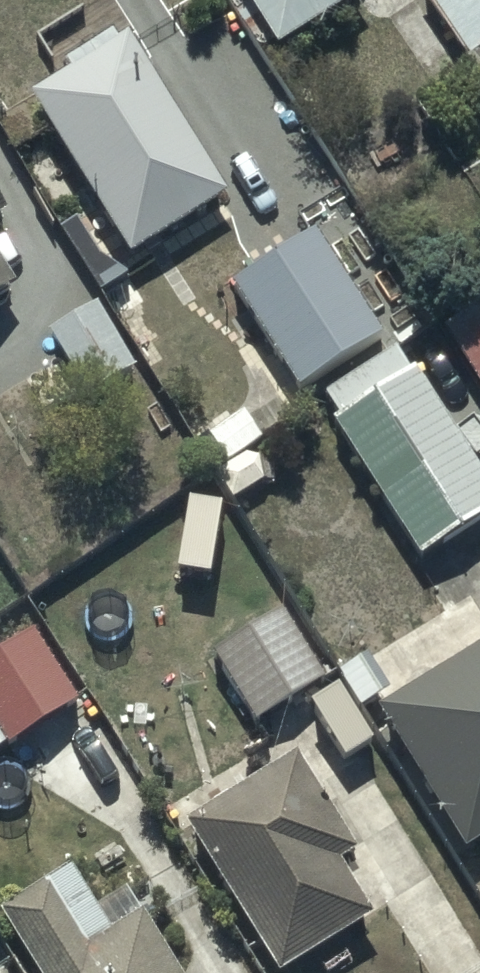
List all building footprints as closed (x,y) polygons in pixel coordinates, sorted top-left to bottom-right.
[(242,1),(232,7),(266,59),(277,52),(284,63),(373,6),(369,0),(241,0),(242,1)] [(479,88),(479,0),(419,0),(479,88)] [(73,83),(33,109),(137,270),(232,209),(130,49),(122,54),(110,36),(62,66),(73,83)] [(314,242),(234,293),(303,402),(383,351),(314,242)] [(12,293),(0,273),(0,300),(12,293)] [(97,315),(51,343),(91,407),(137,379),(97,315)] [(447,345),(479,395),(479,323),(447,345)] [(331,436),(419,572),(479,533),(479,483),(415,382),(331,436)] [(283,612),(213,654),(253,721),(323,679),(283,612)] [(0,656),(0,741),(3,747),(76,702),(35,635),(0,656)] [(379,722),(466,866),(479,857),(479,661),(379,722)] [(186,834),(272,972),(303,972),(372,930),(340,877),(361,864),(299,764),(186,834)] [(0,922),(0,925),(30,972),(177,972),(132,900),(102,919),(75,876),(0,922)]
